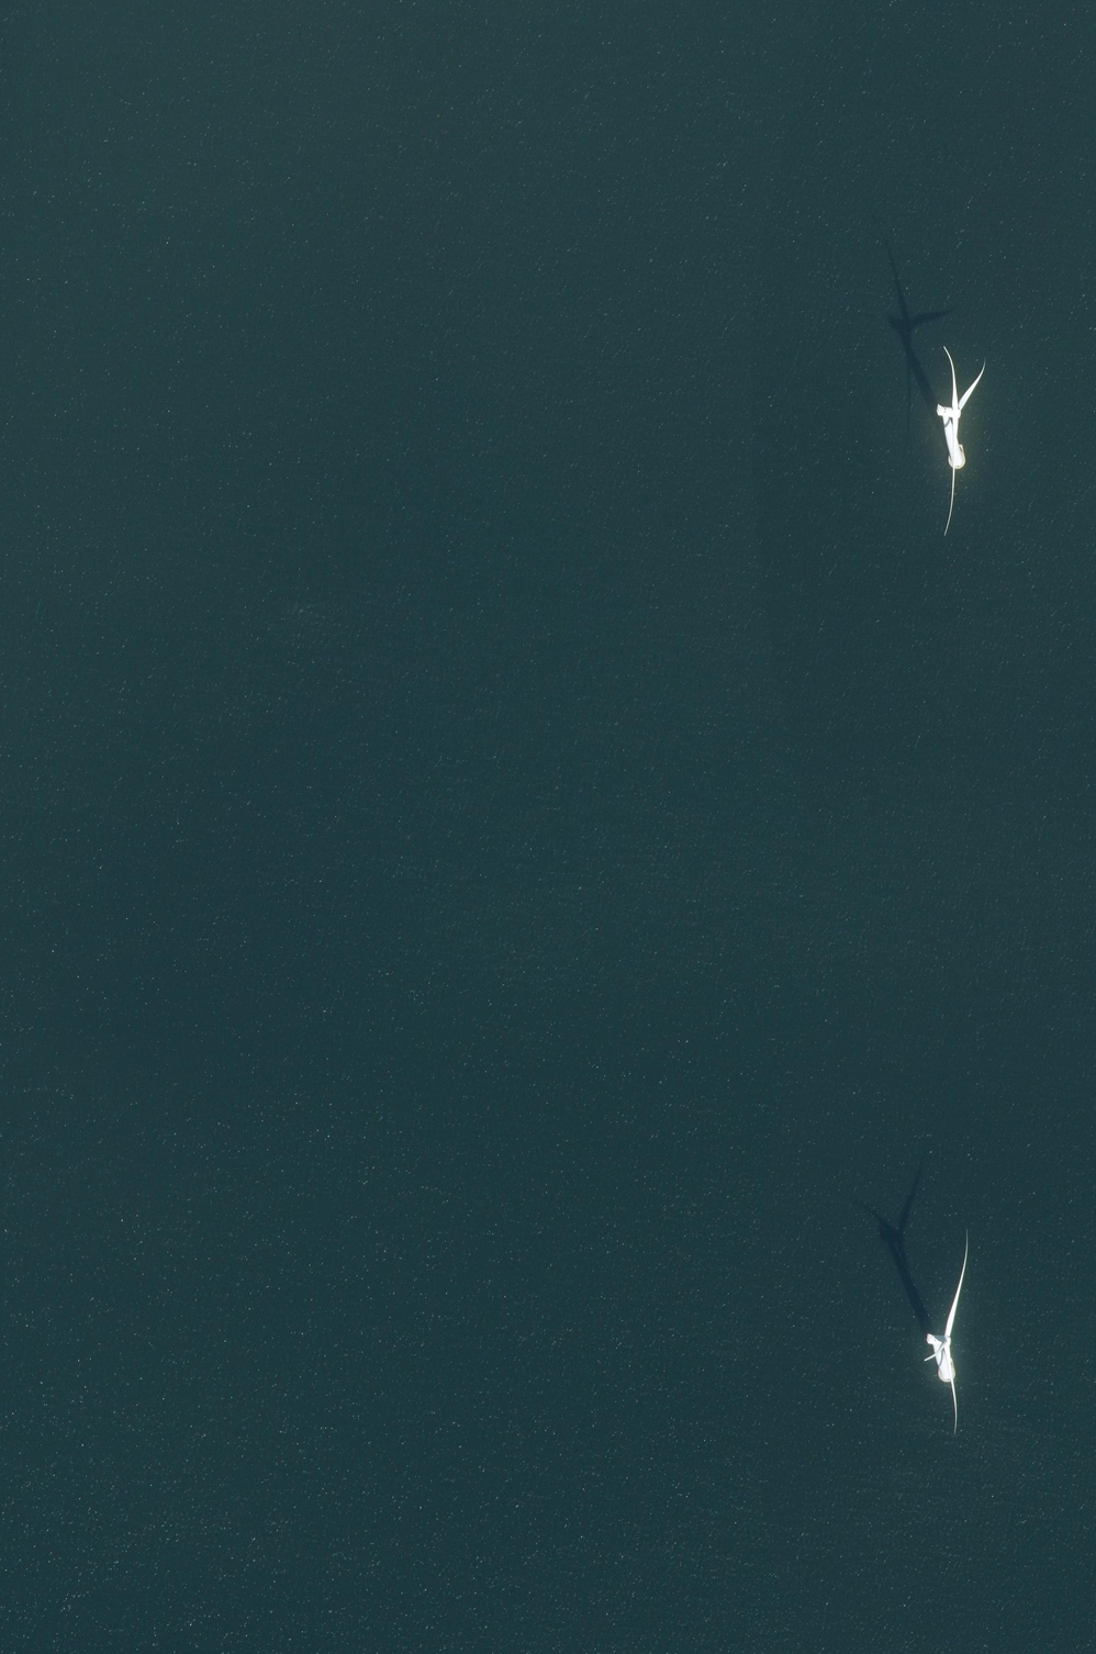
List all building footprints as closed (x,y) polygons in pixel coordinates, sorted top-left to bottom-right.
[(954,459),(953,462),(954,464),(955,466),(958,467),(961,467),(963,466),(964,463),(964,461),(963,459),(961,457),(959,456),(956,457),(954,459)] [(945,1375),(944,1377),(944,1380),(946,1382),(948,1383),(951,1383),(953,1381),(954,1379),(955,1376),(954,1374),(951,1373),(949,1372),(946,1373),(945,1375)]
